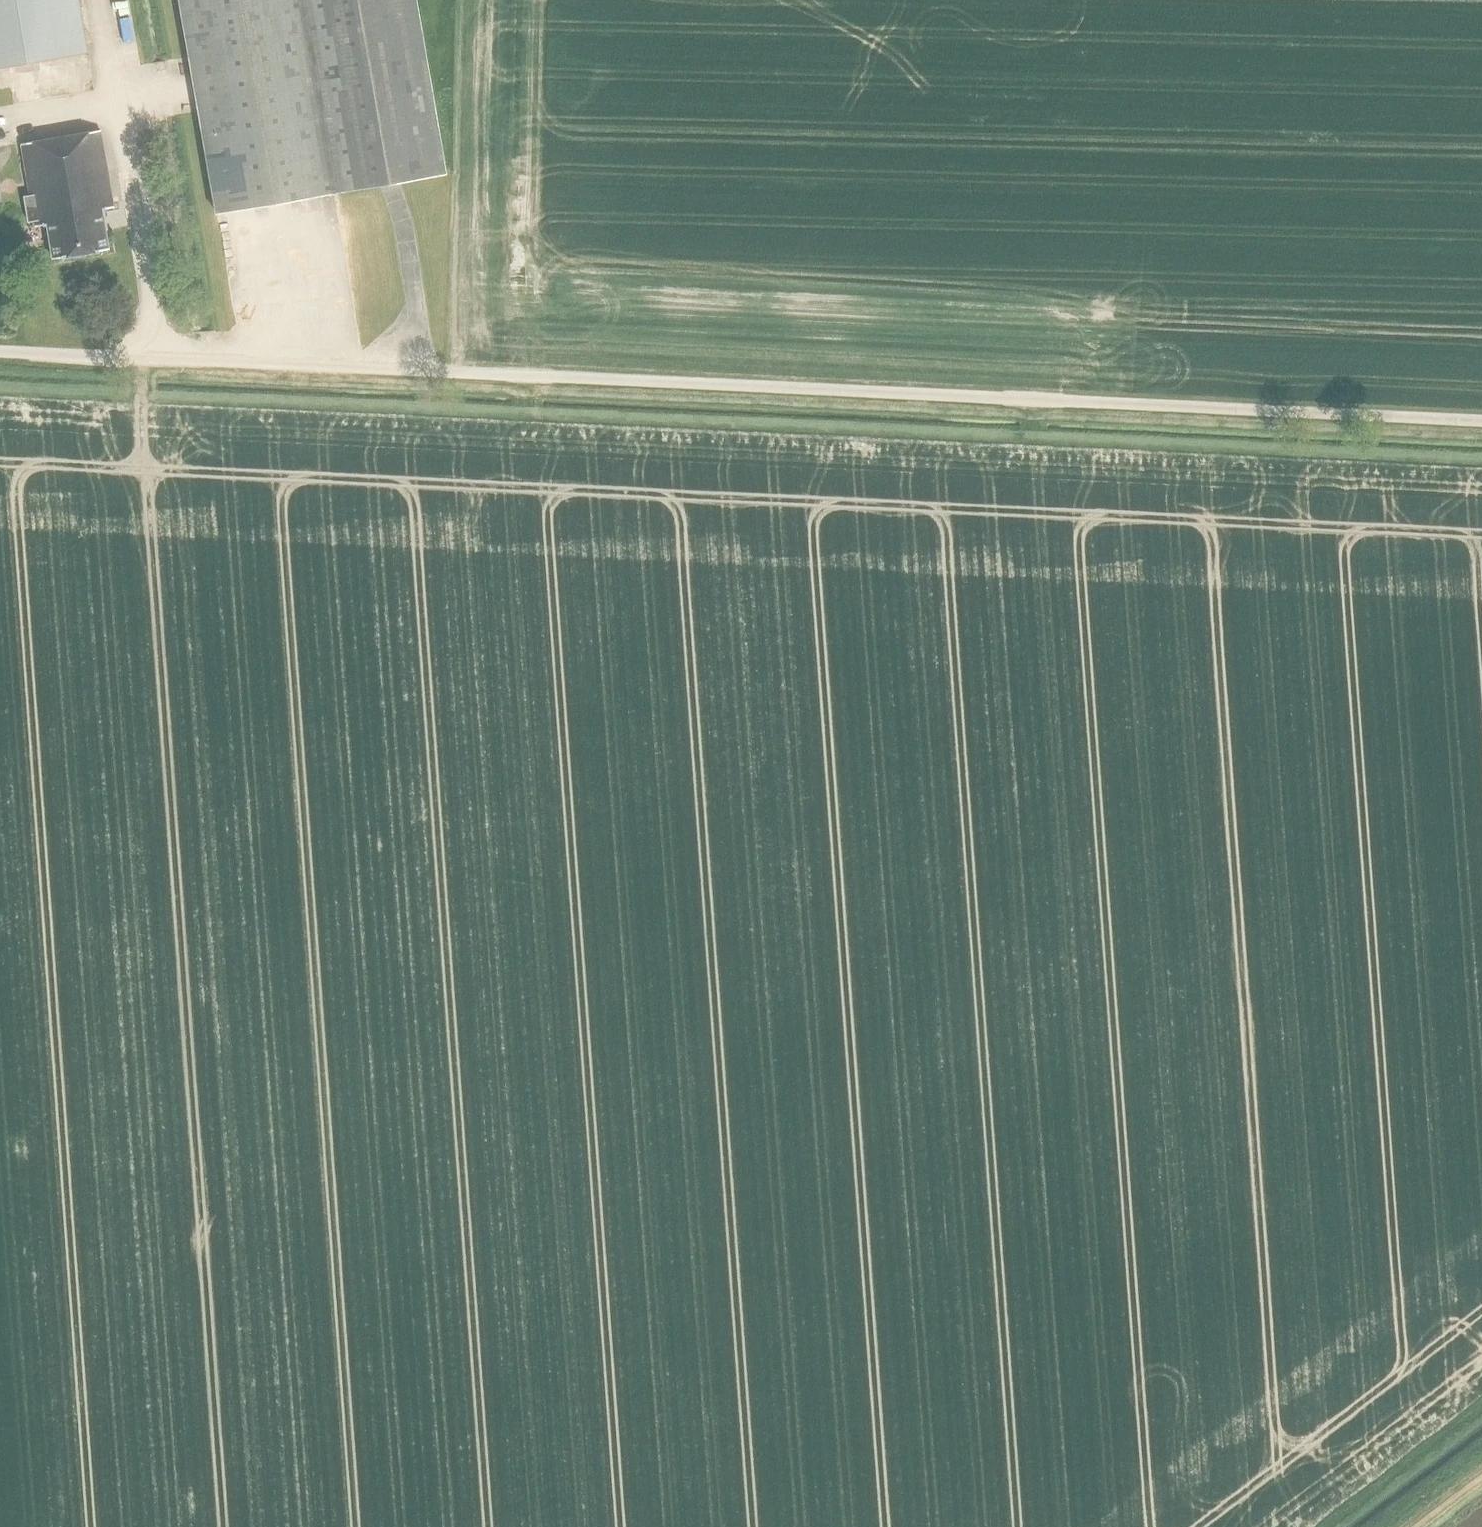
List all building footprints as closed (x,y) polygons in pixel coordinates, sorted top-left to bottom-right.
[(87,53),(77,0),(0,0),(0,68),(87,53)] [(400,181),(368,0),(179,0),(216,213),(400,181)] [(101,210),(113,208),(100,130),(63,137),(63,133),(57,134),(58,138),(21,144),(35,227),(47,225),(53,259),(108,249),(101,210)]
